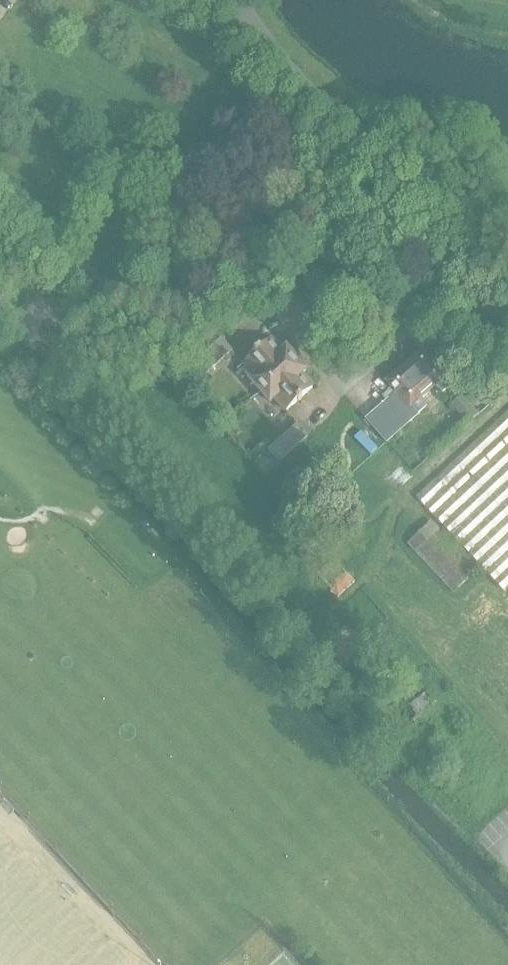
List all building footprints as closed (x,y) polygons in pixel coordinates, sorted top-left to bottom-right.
[(232,351),(222,338),(192,364),(203,376),(232,351)] [(260,392),(296,360),(286,349),(282,353),(270,339),(243,363),(255,377),(251,381),(260,392)] [(366,420),(387,443),(427,408),(420,399),(436,386),(443,394),(453,385),(439,368),(443,365),(435,355),(430,359),(423,351),(388,382),(397,393),(366,420)] [(275,399),(287,412),(314,389),(302,375),(306,371),(296,360),(260,392),(270,402),(275,399)] [(479,414),(497,400),(489,390),(471,404),(463,395),(452,404),(469,423),(479,414)] [(256,406),(248,397),(238,404),(247,413),(256,406)] [(416,498),(504,592),(507,588),(507,412),(416,498)] [(279,463),(308,437),(298,425),(268,451),(279,463)] [(453,593),(477,570),(432,521),(408,544),(453,593)] [(338,598),(355,583),(334,559),(317,575),(338,598)] [(414,687),(375,717),(392,739),(432,709),(414,687)]
